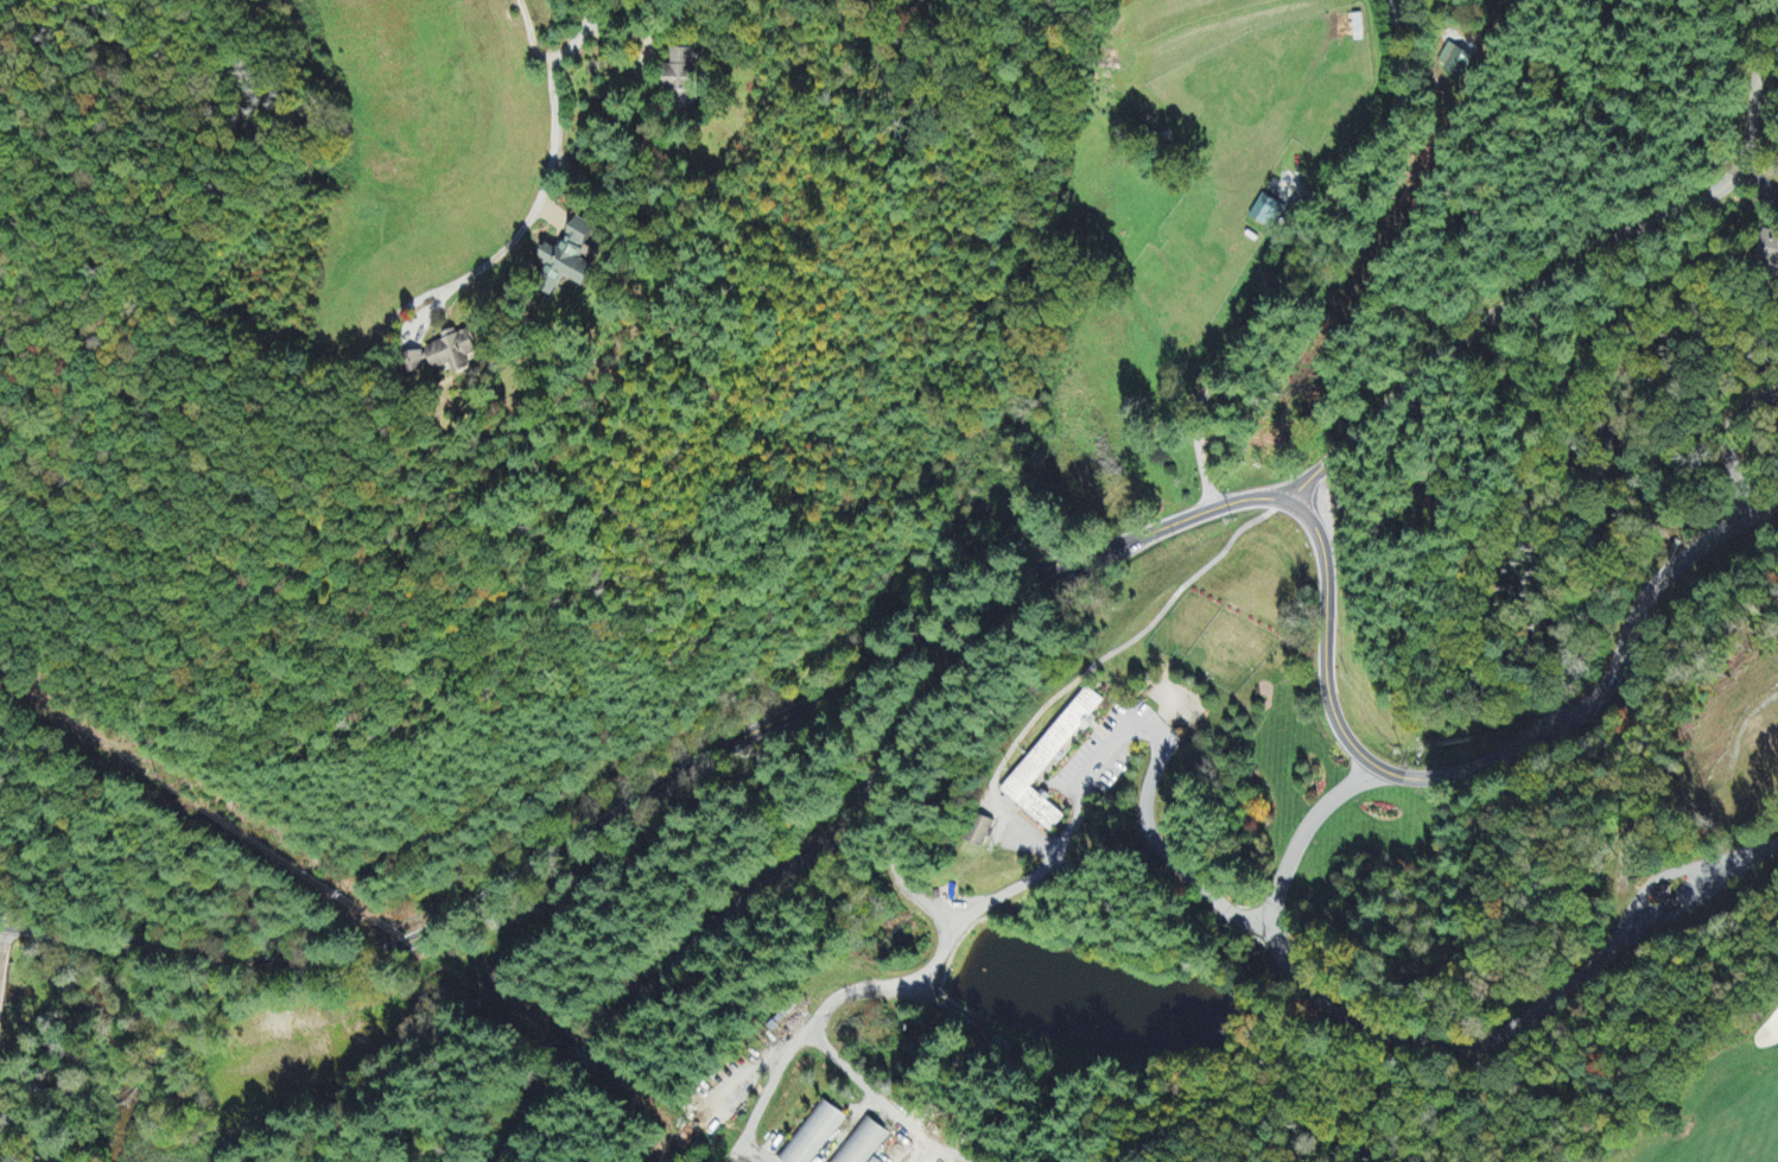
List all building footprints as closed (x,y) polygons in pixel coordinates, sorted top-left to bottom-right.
[(1474,61),(1449,44),(1436,64),(1460,81),(1474,61)] [(697,51),(672,50),(671,67),(663,67),(663,91),(676,92),(675,108),(694,109),(697,51)] [(563,277),(585,287),(595,265),(588,262),(593,251),(586,248),(595,226),(575,217),(561,250),(545,243),(538,260),(548,264),(537,290),(554,297),(563,277)] [(1777,269),(1777,235),(1762,233),(1758,266),(1777,269)] [(401,354),(407,376),(428,371),(451,366),(453,374),(471,370),(467,357),(476,354),(471,329),(441,336),(443,344),(401,354)] [(1031,789),(1081,729),(1085,733),(1096,719),(1092,716),(1104,702),(1086,688),(1000,793),(1051,834),(1065,817),(1031,789)] [(965,842),(984,849),(994,824),(975,816),(965,842)] [(779,1161),(812,1161),(845,1118),(822,1101),(778,1161),(779,1161)] [(888,1135),(864,1118),(833,1161),(869,1161),(888,1135)]
